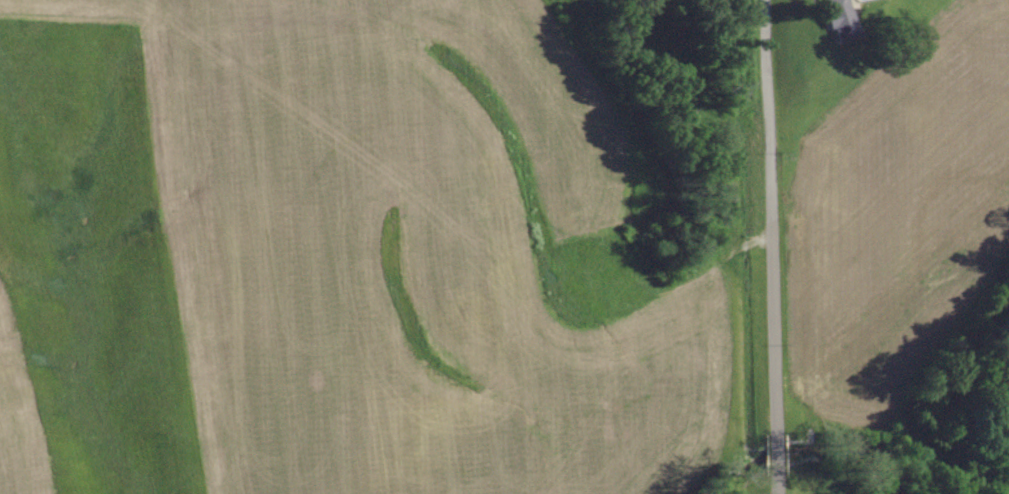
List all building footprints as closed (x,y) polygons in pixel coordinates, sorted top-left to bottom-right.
[(834,45),(858,38),(848,0),(823,0),(826,12),(825,12),(834,45)]
